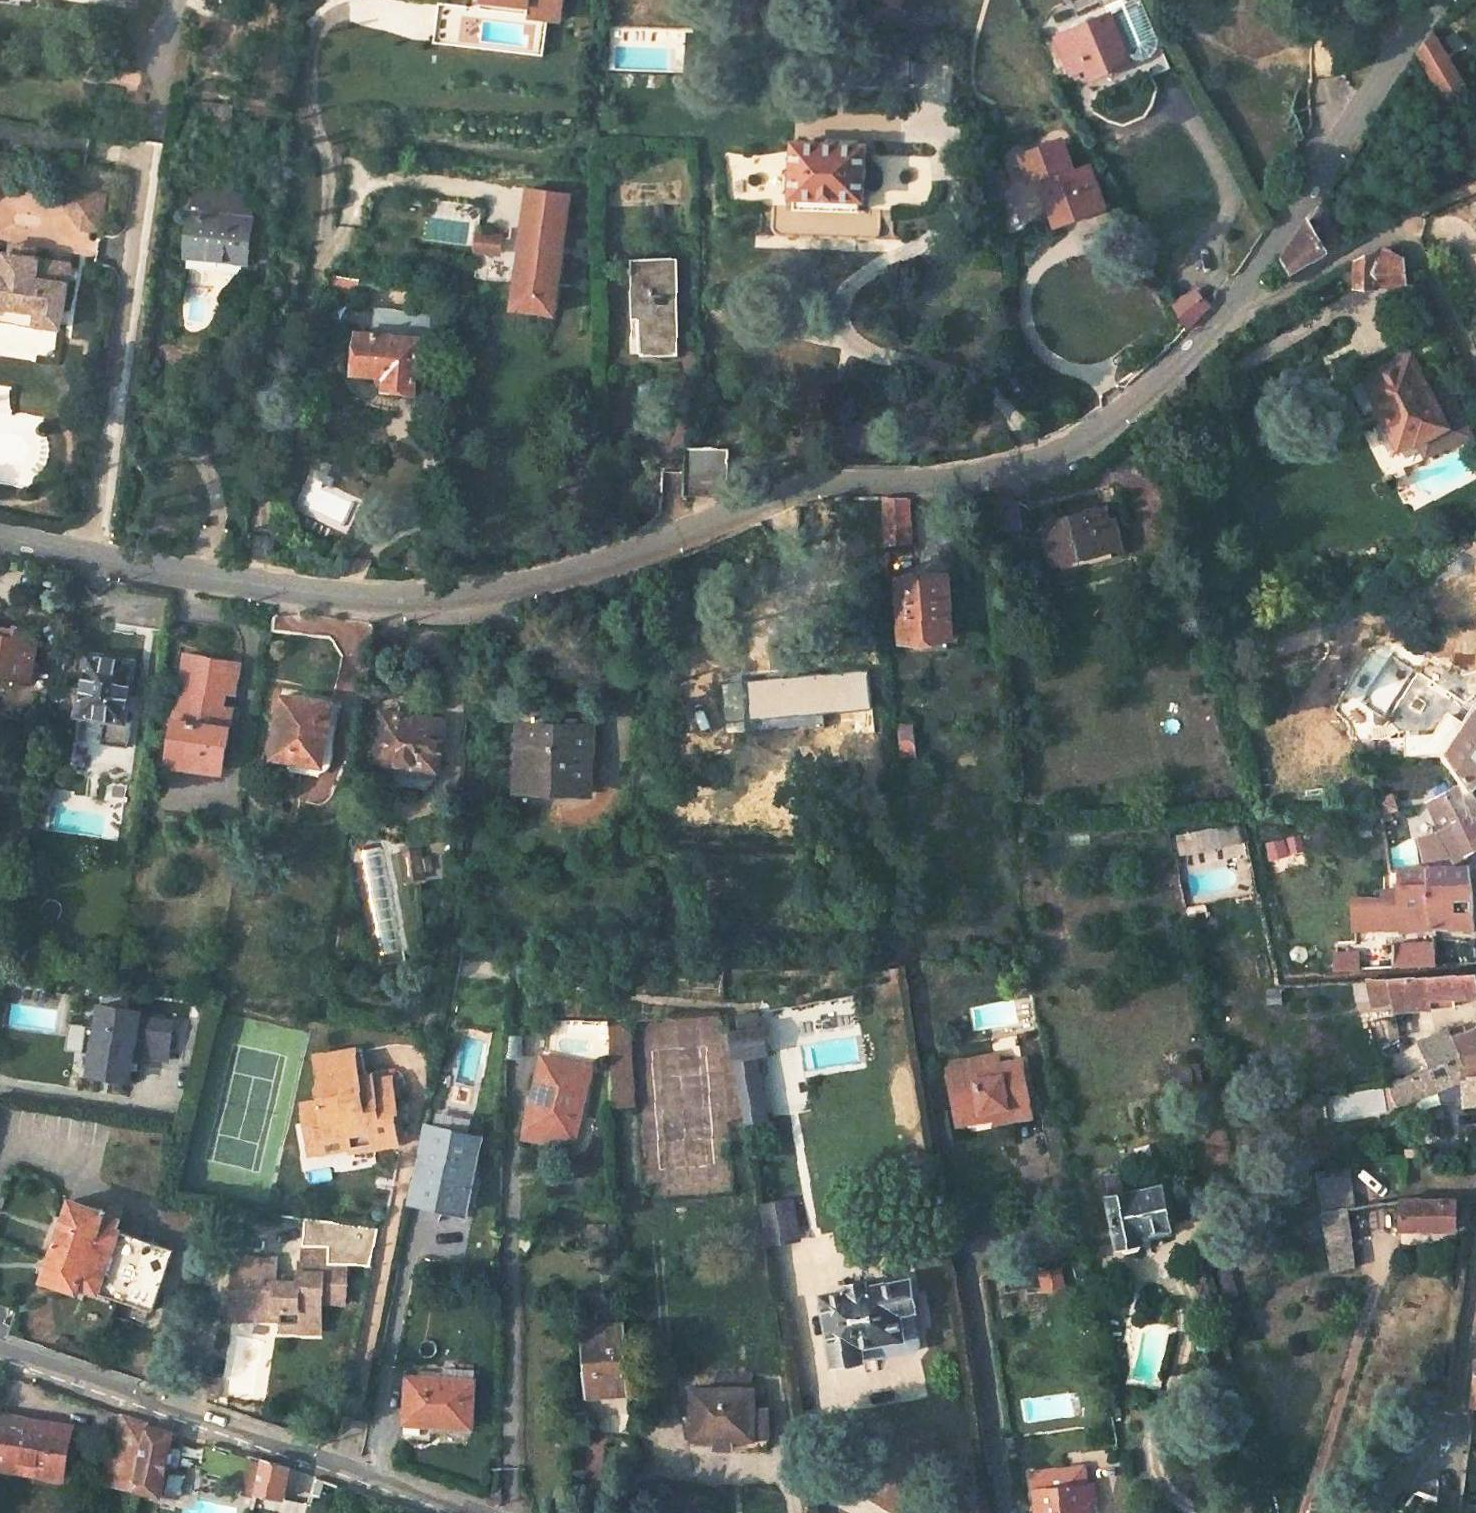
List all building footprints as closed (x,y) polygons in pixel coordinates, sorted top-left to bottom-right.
[(473,7),(441,2),(436,42),(455,42),(545,56),(550,20),(546,19),(547,9),(564,11),(565,0),(474,0),(473,7)] [(1170,71),(1140,0),(1122,0),(1105,7),(1107,14),(1050,39),(1057,56),(1062,54),(1071,75),(1086,69),(1087,72),(1126,54),(1130,62),(1131,66),(1137,64),(1141,75),(1147,72),(1150,79),(1170,71)] [(547,9),(546,19),(550,20),(562,21),(564,11),(547,9)] [(1440,33),(1451,42),(1459,31),(1449,23),(1440,33)] [(1417,53),(1431,77),(1450,65),(1430,32),(1417,53)] [(1126,54),(1087,72),(1090,79),(1130,62),(1126,54)] [(1041,174),(1058,219),(1101,202),(1088,169),(1073,175),(1063,147),(1061,141),(1020,156),(1022,161),(1029,179),(1041,174)] [(855,199),(858,199),(859,146),(790,144),(788,170),(781,170),(779,194),(792,194),(792,197),(855,199)] [(988,187),(1005,181),(1000,169),(984,174),(988,187)] [(187,214),(248,221),(251,197),(190,190),(187,214)] [(529,192),(523,233),(528,234),(533,193),(529,192)] [(512,311),(553,316),(570,198),(533,193),(528,234),(523,233),(512,311)] [(83,233),(99,235),(105,202),(71,195),(67,217),(83,233)] [(855,199),(792,197),(791,211),(854,213),(855,199)] [(181,257),(243,264),(248,221),(187,214),(181,257)] [(1283,256),(1292,271),(1329,249),(1309,217),(1297,235),(1283,256)] [(476,235),(474,252),(499,255),(501,239),(476,235)] [(1353,283),(1404,283),(1400,258),(1373,252),(1353,261),(1353,283)] [(56,331),(67,267),(0,255),(0,309),(35,314),(33,327),(56,331)] [(642,308),(642,342),(673,342),(673,262),(630,263),(631,308),(642,308)] [(1171,302),(1185,328),(1209,303),(1189,284),(1171,302)] [(0,309),(0,327),(32,332),(33,327),(35,314),(0,309)] [(374,334),(418,339),(419,336),(424,337),(426,318),(376,313),(374,334)] [(380,391),(412,394),(418,339),(374,334),(356,332),(351,374),(382,377),(380,391)] [(674,355),(673,342),(642,342),(642,355),(674,355)] [(1426,458),(1471,434),(1462,417),(1439,373),(1424,381),(1409,352),(1363,376),(1398,445),(1413,437),(1417,442),(1426,458)] [(726,495),(727,448),(684,447),(683,494),(717,495),(726,495)] [(984,534),(1020,532),(1016,501),(1004,494),(997,491),(980,493),(984,534)] [(884,543),(910,540),(907,497),(880,496),(884,543)] [(1048,523),(1056,558),(1110,545),(1101,510),(1048,523)] [(902,640),(953,636),(948,573),(898,577),(902,640)] [(32,681),(36,633),(0,630),(0,678),(32,681)] [(104,719),(121,721),(130,661),(84,654),(73,714),(104,719)] [(163,764),(218,773),(227,721),(215,720),(221,688),(232,690),(235,664),(182,655),(163,764)] [(779,717),(871,709),(867,667),(783,675),(785,690),(776,690),(779,717)] [(785,690),(783,675),(775,676),(776,690),(785,690)] [(267,757),(317,765),(328,704),(278,695),(267,757)] [(1466,780),(1462,782),(1426,801),(1440,829),(1418,835),(1422,850),(1445,845),(1448,846),(1454,858),(1466,850),(1475,845),(1475,803),(1466,788),(1475,778),(1475,710),(1445,754),(1447,756),(1466,780)] [(368,763),(391,767),(392,763),(432,770),(439,721),(376,711),(368,763)] [(121,721),(104,719),(100,743),(129,747),(133,723),(121,721)] [(901,756),(913,756),(911,727),(899,728),(901,756)] [(529,790),(586,792),(589,733),(524,729),(522,753),(531,754),(529,790)] [(1180,853),(1244,845),(1241,824),(1177,832),(1180,853)] [(421,848),(398,851),(403,881),(425,878),(421,848)] [(1398,930),(1433,925),(1433,923),(1474,928),(1472,904),(1468,866),(1427,867),(1398,870),(1398,930)] [(1383,902),(1355,906),(1358,930),(1387,925),(1383,902)] [(1395,1008),(1433,1004),(1432,995),(1475,992),(1475,974),(1475,972),(1385,975),(1393,1002),(1395,1008)] [(1393,1002),(1385,975),(1366,976),(1366,979),(1373,1006),(1393,1002)] [(132,1056),(134,1049),(163,1053),(168,1024),(138,1019),(139,1013),(99,1007),(95,1029),(91,1029),(87,1054),(91,1055),(88,1076),(128,1082),(132,1056)] [(737,1027),(726,1028),(742,1122),(763,1118),(750,1049),(764,1047),(760,1024),(758,1024),(754,1009),(734,1012),(737,1027)] [(134,1049),(132,1056),(195,1065),(203,1029),(168,1024),(163,1053),(134,1049)] [(87,1054),(91,1029),(73,1026),(69,1052),(87,1054)] [(1452,1036),(1449,1030),(1418,1042),(1431,1067),(1411,1073),(1389,1081),(1397,1102),(1464,1078),(1466,1102),(1475,1101),(1475,1026),(1452,1036)] [(763,1118),(742,1122),(743,1127),(779,1121),(764,1047),(750,1049),(763,1118)] [(946,1068),(954,1115),(990,1110),(991,1119),(992,1123),(1007,1121),(1006,1115),(1027,1112),(1019,1062),(995,1065),(993,1054),(970,1057),(971,1065),(946,1068)] [(523,1128),(566,1138),(571,1114),(577,1116),(588,1066),(539,1055),(523,1128)] [(367,1156),(390,1153),(386,1121),(390,1120),(387,1099),(368,1101),(366,1084),(351,1085),(347,1057),(316,1061),(320,1092),(311,1093),(313,1108),(296,1111),(298,1130),(305,1129),(309,1149),(343,1145),(344,1151),(366,1148),(367,1156)] [(306,1062),(311,1093),(320,1092),(316,1061),(306,1062)] [(385,1082),(366,1084),(368,1101),(387,1099),(385,1082)] [(990,1110),(954,1115),(955,1125),(991,1119),(990,1110)] [(571,1114),(566,1138),(572,1140),(577,1116),(571,1114)] [(409,1198),(466,1210),(471,1182),(466,1181),(475,1137),(423,1126),(409,1198)] [(343,1145),(309,1149),(311,1171),(391,1160),(390,1153),(367,1156),(366,1148),(344,1151),(343,1145)] [(1118,1243),(1118,1247),(1124,1250),(1131,1249),(1136,1243),(1135,1240),(1138,1239),(1136,1231),(1166,1225),(1157,1185),(1105,1196),(1114,1243),(1118,1243)] [(1406,1195),(1401,1196),(1401,1224),(1456,1225),(1456,1195),(1406,1195)] [(771,1245),(803,1240),(797,1198),(764,1202),(771,1245)] [(75,1282),(148,1308),(169,1248),(112,1229),(115,1220),(97,1214),(98,1211),(66,1200),(39,1275),(72,1288),(75,1282)] [(1323,1210),(1335,1269),(1359,1264),(1346,1206),(1323,1210)] [(272,1328),(292,1329),(292,1320),(316,1322),(318,1298),(340,1299),(341,1260),(368,1261),(375,1227),(300,1216),(299,1259),(295,1258),(295,1277),(269,1277),(269,1262),(254,1262),(254,1256),(225,1255),(224,1285),(246,1286),(246,1306),(274,1307),(273,1317),(272,1328)] [(829,1359),(860,1355),(858,1345),(902,1339),(898,1311),(912,1309),(907,1279),(864,1285),(864,1282),(847,1285),(847,1289),(820,1292),(829,1359)] [(246,1286),(224,1285),(222,1314),(273,1317),(274,1307),(246,1306),(246,1286)] [(292,1320),(292,1329),(316,1331),(316,1322),(292,1320)] [(587,1392),(626,1391),(622,1321),(584,1323),(587,1392)] [(401,1432),(428,1433),(429,1423),(469,1424),(471,1377),(404,1374),(401,1432)] [(223,1382),(209,1379),(205,1400),(219,1405),(223,1382)] [(711,1438),(710,1447),(730,1447),(731,1438),(750,1438),(750,1389),(690,1390),(690,1438),(711,1438)] [(0,1413),(0,1467),(62,1478),(70,1434),(40,1430),(41,1420),(0,1413)] [(122,1413),(109,1482),(134,1487),(158,1495),(158,1493),(175,1496),(180,1471),(162,1468),(167,1443),(174,1445),(180,1445),(182,1444),(180,1440),(175,1435),(169,1432),(147,1424),(148,1422),(122,1413)] [(41,1420),(40,1430),(70,1434),(72,1425),(41,1420)] [(253,1491),(253,1492),(282,1499),(289,1468),(260,1458),(253,1491)] [(247,1459),(241,1488),(242,1488),(252,1490),(258,1461),(247,1459)] [(1034,1512),(1088,1512),(1084,1481),(1081,1482),(1080,1469),(1077,1467),(1077,1465),(1029,1470),(1034,1512)]
